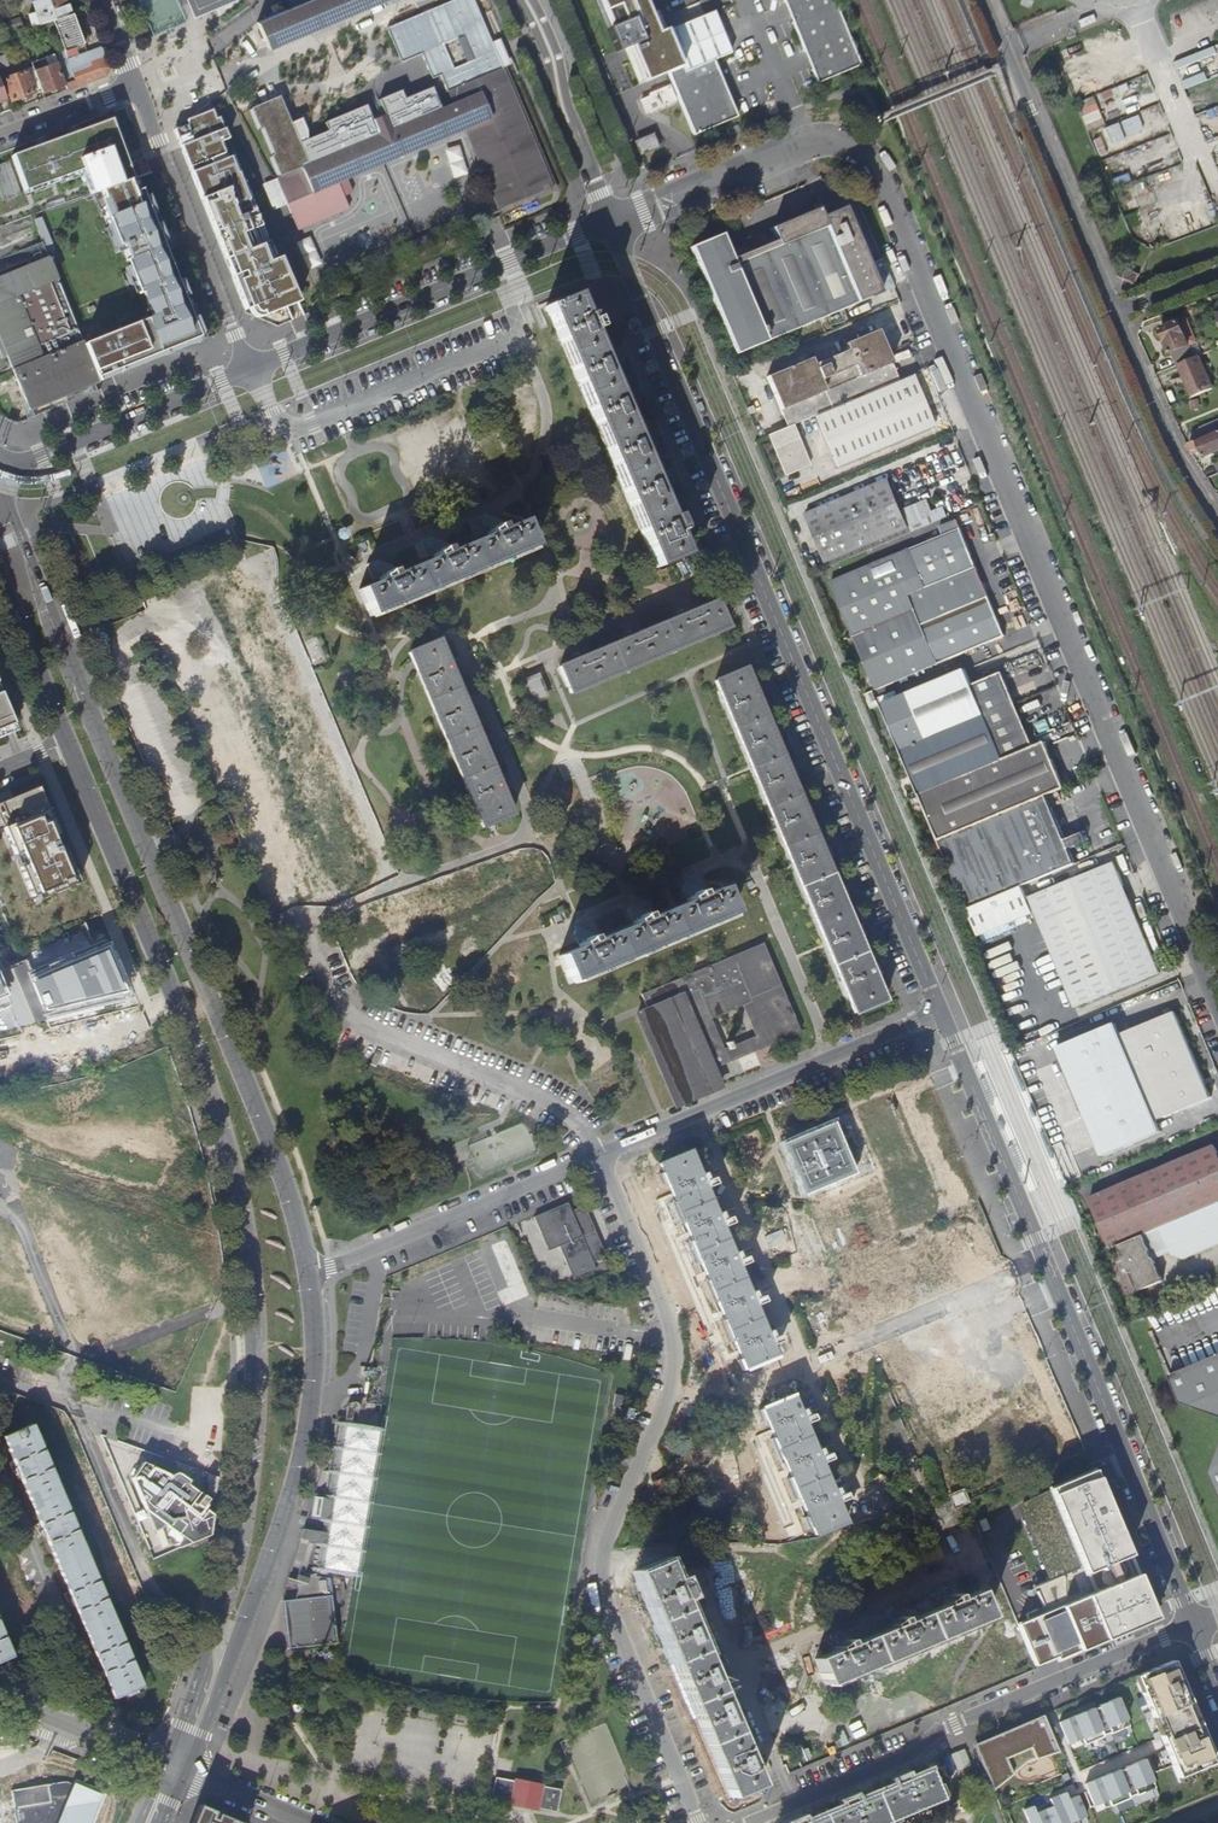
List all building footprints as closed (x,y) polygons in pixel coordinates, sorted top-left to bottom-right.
[(36,11),(30,13),(33,25),(53,19),(71,13),(67,0),(33,0),(36,11)] [(258,23),(269,49),(383,0),(312,0),(291,9),(258,23)] [(291,9),(312,0),(287,0),(291,9)] [(681,66),(665,29),(665,27),(657,31),(649,11),(654,9),(650,0),(594,0),(616,53),(622,50),(630,47),(645,81),(667,72),(681,66)] [(859,64),(834,0),(784,0),(818,82),(859,64)] [(657,31),(665,27),(657,8),(654,9),(649,11),(657,31)] [(667,72),(693,135),(737,116),(713,60),(731,52),(719,23),(720,22),(715,8),(665,29),(681,66),(667,72)] [(53,19),(64,50),(84,42),(74,15),(72,12),(71,13),(53,19)] [(74,15),(84,42),(87,41),(77,14),(74,15)] [(19,30),(21,36),(29,33),(28,27),(19,30)] [(1177,61),(1179,68),(1217,53),(1217,45),(1177,61)] [(68,59),(77,85),(106,74),(110,66),(102,47),(68,59)] [(630,47),(622,50),(638,85),(645,81),(630,47)] [(34,69),(41,88),(42,92),(65,83),(68,89),(77,85),(68,59),(64,50),(54,54),(55,57),(50,58),(50,60),(47,61),(48,64),(34,69)] [(9,64),(5,54),(0,56),(0,68),(9,64)] [(3,77),(7,86),(9,92),(11,99),(41,88),(34,69),(33,66),(3,77)] [(286,203),(297,229),(347,208),(337,183),(464,129),(498,209),(551,187),(501,68),(448,91),(453,104),(418,118),(391,130),(369,139),(342,150),(307,165),(278,94),(250,106),(259,127),(262,126),(274,154),(270,155),(280,177),(276,178),(286,203)] [(640,100),(645,112),(674,99),(668,86),(649,94),(650,96),(640,100)] [(1094,96),(1077,103),(1089,130),(1106,123),(1094,96)] [(384,112),(391,130),(418,118),(411,101),(384,112)] [(1122,120),(1127,134),(1144,128),(1139,114),(1122,120)] [(261,312),(262,311),(263,315),(297,301),(278,256),(267,261),(260,244),(263,243),(256,227),(263,224),(241,172),(238,173),(231,157),(226,159),(219,142),(228,138),(219,117),(190,128),(188,124),(174,130),(246,310),(253,307),(253,308),(254,309),(255,311),(256,312),(258,312),(260,312),(261,312)] [(100,191),(127,182),(133,179),(111,119),(12,156),(25,190),(83,170),(91,194),(100,191)] [(335,133),(342,150),(369,139),(362,122),(335,133)] [(737,124),(726,129),(729,135),(740,130),(737,124)] [(652,135),(635,142),(640,154),(657,146),(652,135)] [(228,156),(236,153),(230,139),(223,142),(228,156)] [(286,203),(276,178),(264,183),(274,208),(286,203)] [(131,193),(137,190),(133,179),(127,182),(131,193)] [(131,193),(127,182),(100,191),(105,205),(101,207),(117,246),(121,244),(130,266),(128,267),(135,285),(139,283),(143,292),(138,294),(145,311),(117,322),(119,329),(84,344),(99,382),(152,361),(151,357),(167,351),(168,354),(205,339),(203,334),(198,336),(194,326),(199,324),(192,306),(187,308),(184,299),(188,297),(181,279),(176,281),(172,271),(177,269),(158,222),(154,224),(150,214),(154,212),(147,195),(143,197),(140,189),(137,190),(131,193)] [(780,244),(734,264),(732,259),(721,234),(691,247),(737,354),(895,286),(883,257),(870,263),(846,206),(823,215),(819,206),(773,227),(778,239),(780,244)] [(36,221),(47,253),(55,250),(43,219),(36,221)] [(734,264),(780,244),(778,239),(732,259),(734,264)] [(48,256),(0,274),(0,339),(30,411),(99,382),(84,344),(48,256)] [(547,306),(657,567),(685,554),(676,532),(682,530),(682,531),(691,528),(683,509),(669,515),(659,492),(665,490),(665,491),(674,488),(666,469),(652,475),(642,452),(648,450),(649,451),(657,448),(649,429),(635,435),(625,412),(631,410),(632,412),(640,408),(632,389),(618,395),(609,373),(614,370),(615,372),(623,368),(615,350),(602,356),(592,333),(606,327),(598,308),(590,312),(590,314),(585,316),(576,294),(547,306)] [(1187,319),(1197,343),(1205,339),(1194,316),(1187,319)] [(1162,329),(1172,353),(1193,344),(1197,343),(1187,319),(1162,329)] [(813,356),(769,375),(789,425),(795,423),(900,378),(881,328),(846,342),(849,349),(816,363),(813,356)] [(1172,353),(1178,366),(1179,365),(1199,357),(1193,344),(1172,353)] [(1186,376),(1194,397),(1213,389),(1200,357),(1199,357),(1179,365),(1184,377),(1186,376)] [(916,375),(819,415),(840,465),(937,425),(916,375)] [(1184,377),(1192,398),(1194,397),(1186,376),(1184,377)] [(1199,441),(1217,432),(1217,421),(1194,431),(1199,441)] [(769,434),(787,475),(812,464),(795,423),(789,425),(769,434)] [(1193,451),(1201,447),(1206,457),(1217,452),(1217,432),(1199,441),(1190,445),(1193,451)] [(806,514),(827,565),(911,531),(912,533),(948,517),(944,508),(933,512),(928,500),(902,511),(889,480),(806,514)] [(945,535),(832,582),(878,690),(1007,636),(959,519),(942,527),(945,535)] [(361,591),(372,616),(533,547),(523,523),(361,591)] [(717,602),(561,667),(572,692),(727,627),(717,602)] [(411,654),(484,827),(513,814),(441,641),(411,654)] [(716,680),(790,855),(820,847),(744,668),(716,680)] [(885,704),(942,840),(940,841),(969,910),(970,909),(982,936),(1036,914),(1025,886),(1077,864),(1071,849),(1079,846),(1074,836),(1067,839),(1048,795),(1067,787),(1048,742),(1035,747),(1004,672),(973,685),(967,670),(885,704)] [(526,681),(535,701),(547,696),(539,676),(526,681)] [(0,700),(0,738),(4,736),(9,734),(13,732),(0,700)] [(0,803),(0,830),(2,829),(31,898),(47,891),(49,896),(77,884),(61,847),(56,849),(51,838),(57,836),(36,788),(0,803)] [(1074,836),(1079,846),(1088,842),(1084,832),(1074,836)] [(790,855),(856,1011),(884,999),(820,847),(790,855)] [(1164,972),(1117,863),(1032,898),(1079,1008),(1164,972)] [(722,888),(561,957),(571,982),(733,914),(722,888)] [(0,965),(0,1011),(8,1008),(19,1027),(133,999),(105,937),(90,940),(83,924),(29,962),(26,960),(1,968),(0,965)] [(701,988),(714,1019),(744,1007),(753,1003),(771,1045),(801,1033),(764,944),(643,993),(650,1009),(701,988)] [(701,988),(650,1009),(639,1013),(677,1104),(722,1085),(715,1068),(731,1062),(726,1049),(714,1019),(701,988)] [(756,1036),(726,1049),(731,1062),(771,1045),(753,1003),(744,1007),(756,1036)] [(1067,1060),(1104,1145),(1107,1154),(1168,1129),(1165,1120),(1217,1098),(1181,1012),(1128,1035),(1123,1023),(1063,1049),(1067,1060)] [(333,1043),(502,1113),(508,1098),(340,1028),(333,1043)] [(788,1148),(806,1191),(850,1172),(832,1129),(803,1141),(788,1148)] [(1098,1200),(1119,1249),(1121,1249),(1127,1264),(1123,1266),(1127,1275),(1131,1273),(1140,1295),(1170,1282),(1160,1259),(1176,1252),(1193,1258),(1217,1247),(1217,1145),(1098,1200)] [(661,1164),(745,1365),(774,1353),(768,1337),(751,1298),(736,1260),(719,1220),(702,1180),(690,1152),(661,1164)] [(573,1259),(580,1275),(597,1268),(592,1256),(604,1251),(587,1210),(574,1215),(569,1203),(535,1217),(541,1233),(547,1230),(555,1248),(560,1245),(567,1261),(573,1259)] [(549,1250),(555,1248),(547,1230),(541,1233),(549,1250)] [(509,1236),(490,1243),(513,1303),(531,1296),(509,1236)] [(574,1278),(580,1275),(573,1259),(567,1261),(574,1278)] [(1170,1377),(1182,1403),(1217,1416),(1217,1357),(1170,1377)] [(760,1403),(815,1535),(846,1523),(834,1494),(818,1455),(801,1416),(790,1390),(760,1403)] [(8,1433),(109,1700),(140,1688),(39,1421),(8,1433)] [(311,1572),(326,1574),(352,1578),(376,1432),(334,1426),(311,1572)] [(1094,1470),(1043,1491),(1076,1569),(1048,1580),(1035,1586),(1047,1614),(1040,1617),(1037,1609),(1016,1618),(1036,1666),(1057,1657),(1058,1660),(1157,1619),(1138,1574),(1134,1576),(1126,1557),(1130,1555),(1094,1470)] [(213,1536),(215,1517),(202,1507),(208,1499),(189,1485),(191,1482),(180,1474),(172,1476),(160,1491),(170,1498),(159,1512),(168,1519),(164,1526),(188,1545),(213,1536)] [(1017,1506),(1048,1580),(1076,1569),(1043,1491),(1017,1506)] [(148,1525),(139,1504),(134,1506),(143,1527),(148,1525)] [(726,1798),(759,1786),(686,1595),(688,1595),(682,1579),(676,1582),(667,1558),(639,1568),(726,1798)] [(283,1604),(288,1650),(335,1645),(328,1580),(325,1580),(326,1574),(311,1572),(309,1572),(307,1579),(302,1577),(299,1585),(287,1581),(281,1597),(282,1604),(283,1604)] [(0,1624),(0,1661),(12,1657),(0,1624)] [(1136,1676),(1181,1784),(1217,1768),(1217,1766),(1174,1661),(1136,1676)] [(1093,1709),(1061,1722),(1070,1745),(1084,1739),(1086,1745),(1091,1744),(1105,1738),(1105,1736),(1111,1733),(1112,1735),(1127,1729),(1131,1727),(1119,1698),(1100,1706),(1101,1708),(1094,1710),(1093,1709)] [(1044,1715),(974,1744),(993,1790),(1039,1761),(1059,1753),(1044,1715)] [(1105,1736),(1105,1738),(1108,1743),(1114,1741),(1112,1735),(1111,1733),(1105,1736)] [(1119,1771),(1086,1784),(1096,1807),(1109,1801),(1112,1808),(1116,1806),(1131,1800),(1130,1798),(1137,1795),(1138,1797),(1152,1791),(1157,1789),(1145,1760),(1126,1768),(1126,1770),(1120,1773),(1119,1771)] [(941,1798),(930,1772),(904,1782),(854,1803),(806,1822),(881,1822),(941,1798)] [(496,1774),(493,1798),(517,1801),(521,1778),(496,1774)] [(65,1781),(11,1790),(16,1822),(90,1822),(103,1793),(65,1781)] [(541,1782),(537,1805),(560,1808),(563,1786),(541,1782)] [(1026,1809),(1031,1822),(1074,1822),(1082,1820),(1087,1817),(1078,1796),(1070,1799),(1067,1792),(1050,1799),(1053,1806),(1038,1813),(1035,1806),(1026,1809)] [(1138,1797),(1137,1795),(1130,1798),(1131,1800),(1133,1806),(1140,1803),(1138,1797)] [(198,1806),(191,1822),(239,1822),(198,1806)]
